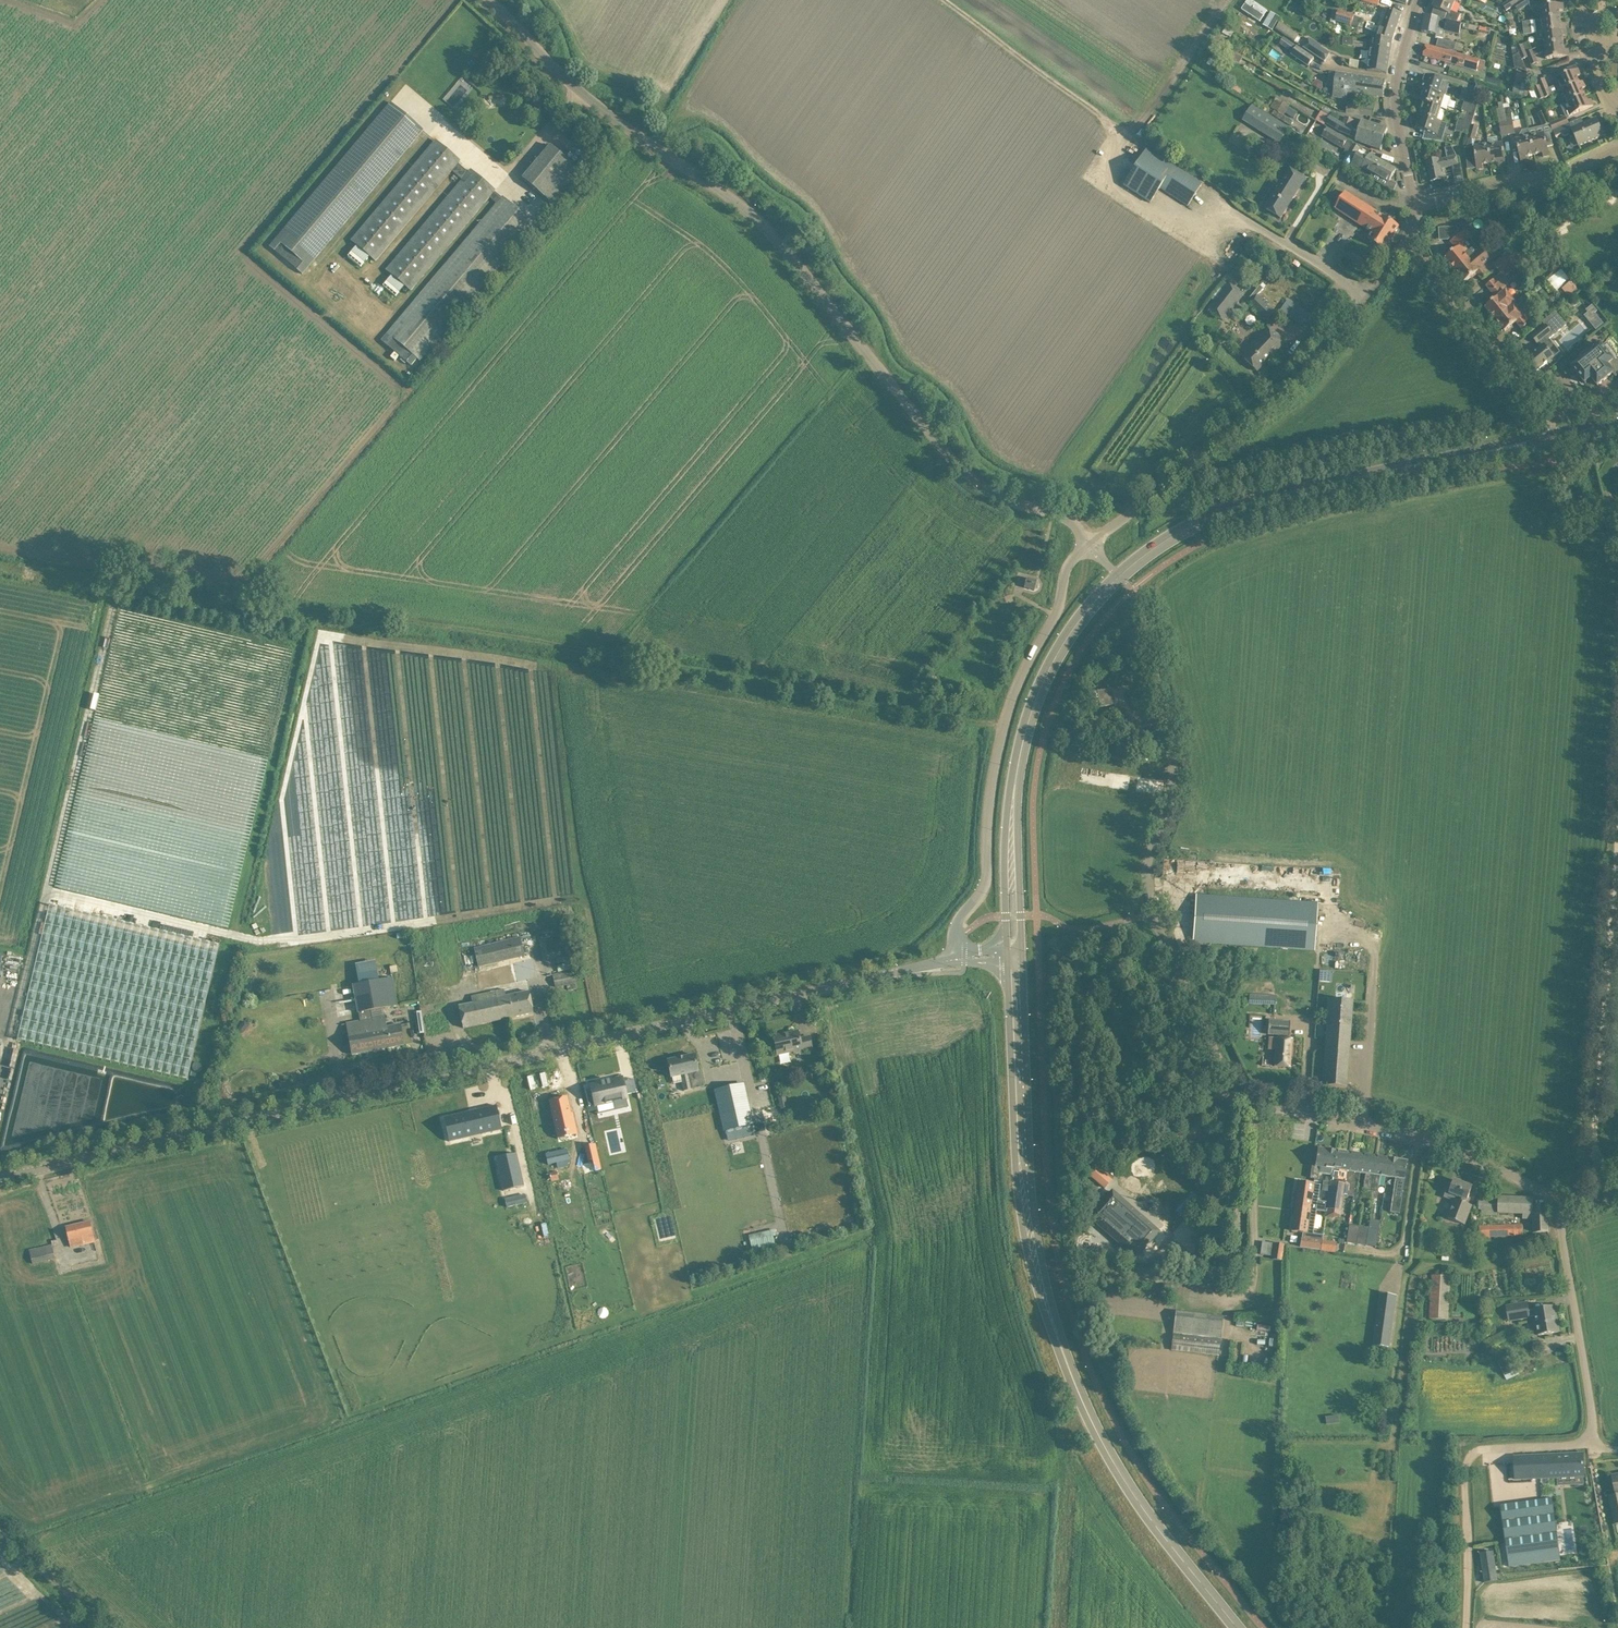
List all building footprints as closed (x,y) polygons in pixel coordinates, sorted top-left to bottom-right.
[(1252,0),(1245,0),(1238,9),(1260,24),(1269,11),(1252,0)] [(1445,19),(1458,22),(1461,14),(1451,11),(1454,5),(1443,0),(1437,0),(1434,8),(1432,14),(1442,18),(1445,19)] [(1514,6),(1523,0),(1510,0),(1502,6),(1506,11),(1514,6)] [(1514,6),(1518,12),(1529,4),(1527,0),(1523,0),(1514,6)] [(1540,6),(1541,19),(1542,20),(1560,18),(1559,11),(1563,10),(1562,4),(1540,6)] [(1267,19),(1276,25),(1284,11),(1275,6),(1267,19)] [(1377,26),(1373,37),(1393,40),(1396,31),(1401,14),(1384,7),(1377,26)] [(1352,26),(1353,25),(1359,27),(1362,18),(1355,16),(1355,15),(1338,11),(1335,21),(1352,26)] [(1458,22),(1445,19),(1441,19),(1440,19),(1425,15),(1421,32),(1437,35),(1438,30),(1448,32),(1460,34),(1462,23),(1458,22)] [(1537,33),(1543,33),(1565,30),(1564,24),(1561,24),(1560,18),(1542,20),(1541,19),(1531,20),(1531,22),(1523,23),(1524,34),(1537,33)] [(1300,43),(1304,37),(1281,21),(1277,28),(1300,43)] [(1225,27),(1222,32),(1230,36),(1233,31),(1225,27)] [(1544,39),(1544,45),(1544,46),(1563,43),(1562,36),(1566,36),(1565,30),(1543,33),(1537,33),(1538,40),(1544,39)] [(1343,36),(1342,44),(1349,45),(1350,37),(1343,36)] [(1280,44),(1293,53),(1292,54),(1309,66),(1314,58),(1297,46),(1284,37),(1280,44)] [(1373,37),(1372,48),(1391,51),(1393,40),(1373,37)] [(1309,38),(1303,47),(1325,62),(1330,54),(1320,47),(1321,46),(1309,38)] [(1439,38),(1437,46),(1455,50),(1457,43),(1439,38)] [(1528,57),(1526,52),(1523,44),(1514,47),(1513,38),(1511,39),(1515,68),(1527,72),(1522,60),(1527,57),(1528,57)] [(1211,42),(1206,50),(1219,58),(1224,50),(1211,42)] [(1532,50),(1526,52),(1528,57),(1532,65),(1539,62),(1536,55),(1545,51),(1546,59),(1558,57),(1568,56),(1567,50),(1564,50),(1563,43),(1544,46),(1544,45),(1532,50)] [(1479,59),(1447,50),(1426,44),(1423,55),(1476,70),(1479,59)] [(1228,48),(1224,55),(1231,59),(1234,52),(1228,48)] [(1372,48),(1368,71),(1376,72),(1387,74),(1391,51),(1372,48)] [(1545,98),(1562,91),(1562,90),(1583,81),(1579,82),(1576,76),(1580,75),(1576,66),(1566,70),(1567,73),(1556,78),(1560,85),(1557,86),(1555,85),(1549,88),(1545,78),(1544,78),(1538,81),(1540,85),(1539,86),(1533,88),(1538,101),(1545,98)] [(1517,71),(1515,81),(1513,93),(1527,96),(1529,86),(1527,86),(1528,84),(1529,84),(1531,74),(1517,71)] [(1373,96),(1384,97),(1386,80),(1375,79),(1336,73),(1330,72),(1329,81),(1335,82),(1334,90),(1333,97),(1346,99),(1348,92),(1373,96)] [(1420,88),(1425,90),(1439,93),(1443,81),(1424,75),(1420,88)] [(1562,90),(1562,91),(1567,102),(1584,95),(1582,88),(1585,87),(1583,81),(1562,90)] [(1236,85),(1233,88),(1241,93),(1244,90),(1236,85)] [(1468,112),(1472,102),(1473,99),(1466,97),(1468,92),(1466,87),(1464,86),(1461,96),(1460,96),(1459,100),(1464,101),(1462,111),(1468,112)] [(1441,108),(1445,109),(1449,96),(1439,93),(1425,90),(1421,102),(1422,103),(1422,102),(1441,108)] [(1584,95),(1567,102),(1570,109),(1567,111),(1569,116),(1572,114),(1593,105),(1591,99),(1587,101),(1584,95)] [(1290,106),(1284,102),(1277,98),(1270,108),(1274,110),(1272,114),(1291,126),(1293,122),(1284,115),(1290,106)] [(269,246),(302,274),(423,130),(390,102),(269,246)] [(1418,115),(1423,117),(1437,121),(1437,120),(1441,108),(1422,102),(1422,103),(1418,115)] [(1467,116),(1474,118),(1478,104),(1472,102),(1468,112),(1467,116)] [(1508,135),(1504,108),(1503,102),(1498,103),(1500,109),(1497,109),(1499,122),(1499,123),(1501,136),(1508,135)] [(1253,104),(1243,120),(1280,144),(1290,128),(1253,104)] [(1352,113),(1359,114),(1373,116),(1374,109),(1353,106),(1352,113)] [(1511,107),(1504,108),(1508,135),(1515,133),(1512,120),(1513,120),(1511,107)] [(1543,127),(1550,124),(1550,123),(1545,110),(1538,113),(1543,127)] [(1359,131),(1345,124),(1342,123),(1330,116),(1326,124),(1340,132),(1350,136),(1356,138),(1356,141),(1370,146),(1381,150),(1384,139),(1359,131)] [(1463,129),(1470,131),(1472,125),(1474,118),(1467,116),(1466,120),(1463,129)] [(1550,124),(1553,130),(1569,124),(1566,116),(1550,123),(1550,124)] [(1423,117),(1419,130),(1425,132),(1422,140),(1441,142),(1447,124),(1437,120),(1437,121),(1423,117)] [(1462,133),(1463,129),(1466,120),(1459,118),(1455,131),(1462,133)] [(1472,125),(1470,131),(1467,138),(1466,148),(1468,148),(1469,158),(1475,157),(1476,169),(1483,168),(1482,164),(1490,163),(1488,145),(1475,146),(1474,140),(1475,138),(1477,139),(1480,132),(1477,131),(1478,127),(1476,127),(1478,120),(1474,118),(1472,125)] [(1569,124),(1553,130),(1556,137),(1562,134),(1564,135),(1566,136),(1568,135),(1569,133),(1569,131),(1571,130),(1578,145),(1603,135),(1596,118),(1583,124),(1581,119),(1569,124)] [(1347,119),(1345,124),(1359,131),(1384,139),(1388,128),(1362,120),(1361,124),(1353,121),(1347,119)] [(1361,148),(1353,143),(1327,127),(1322,136),(1343,148),(1346,150),(1344,152),(1347,153),(1345,156),(1346,157),(1351,160),(1353,161),(1352,163),(1362,170),(1363,168),(1373,173),(1370,177),(1386,187),(1394,191),(1397,184),(1389,181),(1396,169),(1370,154),(1367,159),(1358,154),(1361,148)] [(1534,155),(1530,136),(1528,129),(1523,130),(1518,139),(1515,140),(1521,161),(1527,160),(1526,156),(1534,155)] [(1550,132),(1530,136),(1534,155),(1542,153),(1543,156),(1549,155),(1548,148),(1553,146),(1550,132)] [(1489,145),(1488,145),(1490,163),(1498,162),(1499,166),(1505,166),(1503,143),(1498,144),(1498,137),(1488,138),(1489,145)] [(494,191),(495,190),(470,170),(468,172),(458,163),(460,161),(435,140),(351,240),(376,261),(451,171),(462,180),(386,270),(411,290),(489,197),(496,203),(418,296),(381,340),(395,352),(398,355),(399,355),(411,365),(417,358),(420,361),(451,324),(535,224),(502,196),(502,197),(494,191)] [(1327,144),(1323,149),(1330,154),(1334,149),(1327,144)] [(550,145),(522,178),(552,204),(580,170),(550,145)] [(1123,184),(1141,196),(1150,202),(1160,187),(1187,206),(1202,184),(1174,165),(1147,148),(1123,184)] [(1442,179),(1440,168),(1453,166),(1455,177),(1454,177),(1456,184),(1463,183),(1460,163),(1458,163),(1457,156),(1449,158),(1439,160),(1439,158),(1426,160),(1431,182),(1433,181),(1434,190),(1446,188),(1444,179),(1442,179)] [(1346,157),(1343,162),(1350,167),(1352,163),(1353,161),(1351,160),(1346,157)] [(1281,218),(1296,194),(1300,188),(1306,178),(1290,168),(1284,178),(1280,183),(1265,208),(1281,218)] [(1400,226),(1346,192),(1336,209),(1372,233),(1368,240),(1375,244),(1374,246),(1382,251),(1383,249),(1385,250),(1400,226)] [(1448,240),(1460,230),(1457,227),(1447,227),(1447,239),(1448,240)] [(1445,258),(1455,270),(1469,259),(1473,255),(1464,243),(1472,237),(1466,229),(1451,241),(1456,248),(1454,249),(1455,250),(1445,258)] [(1549,234),(1544,238),(1548,243),(1553,239),(1549,234)] [(1542,240),(1539,243),(1545,251),(1549,248),(1542,240)] [(1469,259),(1455,270),(1465,282),(1476,272),(1482,279),(1489,274),(1483,267),(1491,260),(1482,248),(1473,255),(1469,259)] [(1494,265),(1501,274),(1522,257),(1514,248),(1494,265)] [(1485,307),(1495,319),(1509,308),(1509,309),(1514,305),(1517,303),(1505,288),(1508,286),(1506,285),(1516,277),(1517,279),(1539,261),(1530,250),(1522,257),(1501,274),(1487,286),(1491,291),(1497,298),(1494,300),(1485,307)] [(1344,257),(1340,263),(1347,268),(1351,261),(1344,257)] [(1559,259),(1551,265),(1555,270),(1562,264),(1559,259)] [(1548,279),(1556,289),(1569,279),(1562,269),(1548,279)] [(1562,289),(1571,298),(1582,289),(1573,279),(1562,289)] [(1229,284),(1210,308),(1224,319),(1243,295),(1229,284)] [(1259,292),(1249,303),(1268,321),(1276,313),(1268,305),(1270,302),(1259,292)] [(1509,308),(1495,319),(1500,325),(1499,327),(1502,331),(1504,330),(1505,331),(1513,324),(1516,322),(1522,329),(1529,323),(1533,320),(1527,313),(1523,316),(1518,310),(1514,305),(1509,309),(1509,308)] [(1545,326),(1540,330),(1532,337),(1537,343),(1538,343),(1541,347),(1527,359),(1537,371),(1547,362),(1550,363),(1554,361),(1553,358),(1554,357),(1548,350),(1552,346),(1547,340),(1566,325),(1555,312),(1542,322),(1545,326)] [(1601,320),(1594,326),(1596,329),(1604,323),(1601,320)] [(1249,364),(1257,371),(1286,341),(1278,334),(1271,327),(1242,357),(1249,364)] [(1580,351),(1580,355),(1578,357),(1581,360),(1569,369),(1582,385),(1591,378),(1597,386),(1614,372),(1616,375),(1617,374),(1617,359),(1614,360),(1600,344),(1592,351),(1589,347),(1587,349),(1583,349),(1580,351)] [(395,352),(390,357),(395,360),(399,355),(398,355),(395,352)] [(53,498),(52,504),(74,508),(75,502),(53,498)] [(1023,587),(1024,588),(1024,587),(1029,589),(1028,589),(1029,589),(1034,590),(1034,591),(1034,590),(1037,588),(1038,588),(1038,587),(1038,585),(1039,585),(1039,584),(1038,584),(1037,581),(1037,580),(1036,580),(1032,579),(1031,579),(1027,578),(1026,578),(1024,587),(1023,587)] [(1132,685),(1123,686),(1125,699),(1134,698),(1132,685)] [(1092,692),(1094,708),(1115,705),(1113,689),(1092,692)] [(1239,898),(1196,895),(1193,942),(1236,944),(1315,950),(1318,903),(1239,898)] [(24,1040),(187,1079),(220,940),(35,896),(23,948),(2,1035),(24,1040)] [(284,918),(287,925),(304,919),(301,911),(284,918)] [(520,937),(474,948),(479,967),(525,957),(520,937)] [(541,959),(564,957),(563,937),(540,938),(541,959)] [(480,972),(483,988),(529,979),(528,973),(533,972),(531,962),(480,972)] [(373,1016),(384,1014),(382,1008),(397,1005),(392,978),(385,979),(383,969),(363,973),(365,983),(353,985),(360,1021),(347,1023),(352,1054),(383,1048),(380,1029),(376,1029),(373,1016)] [(574,970),(553,975),(555,987),(576,983),(574,970)] [(459,1006),(461,1017),(463,1028),(533,1013),(529,991),(506,996),(504,989),(471,996),(473,1003),(459,1006)] [(1254,993),(1253,1004),(1275,1005),(1275,994),(1254,993)] [(1329,999),(1323,1075),(1323,1086),(1346,1087),(1347,1077),(1352,1000),(1329,999)] [(414,1012),(415,1022),(422,1021),(421,1011),(414,1012)] [(386,1028),(384,1014),(373,1016),(376,1029),(380,1029),(383,1048),(404,1044),(400,1025),(386,1028)] [(242,1034),(250,1025),(244,1020),(236,1030),(242,1034)] [(1290,1022),(1279,1021),(1269,1020),(1268,1034),(1277,1034),(1275,1066),(1290,1067),(1292,1039),(1289,1038),(1290,1022)] [(773,1037),(775,1048),(776,1054),(793,1050),(794,1053),(812,1049),(809,1036),(799,1038),(797,1031),(773,1037)] [(698,1071),(694,1055),(676,1059),(676,1056),(669,1058),(670,1060),(667,1061),(671,1077),(672,1077),(674,1084),(682,1082),(684,1091),(692,1089),(690,1079),(692,1079),(691,1072),(698,1071)] [(592,1089),(585,1091),(589,1105),(595,1104),(595,1105),(613,1101),(614,1107),(627,1105),(621,1078),(591,1085),(592,1089)] [(742,1084),(716,1090),(725,1131),(752,1125),(742,1084)] [(787,1107),(784,1094),(777,1096),(780,1109),(787,1107)] [(567,1098),(549,1101),(556,1135),(576,1131),(572,1114),(570,1114),(567,1098)] [(496,1106),(444,1118),(449,1142),(502,1130),(496,1106)] [(595,1143),(585,1146),(588,1160),(592,1159),(595,1170),(601,1168),(595,1143)] [(1332,1175),(1335,1151),(1318,1148),(1316,1159),(1315,1166),(1312,1166),(1310,1178),(1314,1178),(1314,1181),(1318,1182),(1319,1173),(1331,1175),(1332,1175)] [(1349,1153),(1335,1151),(1332,1175),(1331,1175),(1330,1186),(1327,1202),(1326,1209),(1341,1212),(1344,1195),(1353,1196),(1354,1189),(1347,1188),(1349,1181),(1345,1181),(1349,1153)] [(1362,1154),(1349,1153),(1345,1181),(1349,1181),(1347,1188),(1354,1189),(1356,1182),(1352,1182),(1354,1172),(1359,1173),(1362,1154)] [(520,1154),(500,1158),(507,1191),(527,1186),(520,1154)] [(1375,1156),(1362,1154),(1359,1173),(1366,1174),(1363,1190),(1364,1190),(1363,1199),(1367,1199),(1366,1205),(1371,1206),(1372,1200),(1373,1197),(1373,1192),(1371,1191),(1375,1156)] [(1389,1158),(1375,1156),(1371,1191),(1373,1192),(1373,1197),(1376,1198),(1377,1192),(1378,1192),(1380,1176),(1386,1177),(1389,1158)] [(1407,1161),(1389,1158),(1386,1177),(1395,1178),(1390,1212),(1399,1213),(1407,1161)] [(1094,1163),(1086,1171),(1104,1187),(1112,1179),(1094,1163)] [(559,1179),(557,1172),(550,1173),(551,1181),(559,1179)] [(1447,1218),(1464,1225),(1472,1205),(1465,1203),(1466,1200),(1467,1200),(1472,1186),(1455,1180),(1452,1188),(1448,1187),(1444,1197),(1454,1201),(1447,1218)] [(1327,1202),(1318,1201),(1320,1184),(1314,1184),(1314,1183),(1297,1181),(1297,1182),(1299,1182),(1298,1187),(1296,1187),(1296,1188),(1298,1188),(1297,1192),(1296,1192),(1295,1193),(1297,1193),(1296,1198),(1295,1198),(1295,1199),(1296,1199),(1296,1203),(1294,1203),(1294,1204),(1295,1204),(1295,1205),(1317,1208),(1317,1210),(1326,1211),(1326,1209),(1327,1202)] [(1112,1191),(1090,1216),(1136,1257),(1158,1231),(1112,1191)] [(1498,1213),(1523,1214),(1523,1198),(1479,1196),(1479,1209),(1498,1210),(1498,1213)] [(1523,1198),(1523,1214),(1523,1218),(1533,1219),(1534,1232),(1549,1232),(1548,1206),(1544,1206),(1533,1206),(1533,1198),(1523,1198)] [(1317,1208),(1295,1205),(1292,1231),(1302,1233),(1302,1238),(1301,1238),(1300,1247),(1321,1250),(1322,1242),(1323,1235),(1313,1233),(1317,1210),(1317,1208)] [(66,1227),(69,1238),(71,1247),(94,1241),(89,1221),(66,1227)] [(1346,1243),(1356,1244),(1359,1227),(1359,1225),(1354,1224),(1353,1232),(1348,1231),(1346,1243)] [(1480,1226),(1480,1237),(1523,1236),(1523,1225),(1480,1226)] [(1359,1227),(1356,1244),(1366,1246),(1369,1228),(1359,1227)] [(1369,1228),(1366,1246),(1376,1247),(1379,1230),(1369,1228)] [(1273,1252),(1282,1253),(1283,1245),(1275,1243),(1273,1252)] [(1322,1243),(1321,1250),(1333,1252),(1335,1245),(1322,1243)] [(29,1250),(33,1263),(55,1258),(52,1245),(29,1250)] [(1282,1253),(1273,1252),(1272,1259),(1281,1260),(1282,1253)] [(1430,1319),(1448,1320),(1450,1276),(1433,1275),(1430,1319)] [(1397,1295),(1381,1293),(1374,1346),(1390,1348),(1397,1295)] [(1506,1306),(1509,1321),(1530,1318),(1530,1317),(1536,1316),(1539,1335),(1558,1332),(1554,1306),(1534,1309),(1535,1310),(1529,1311),(1528,1302),(1506,1306)] [(1171,1350),(1218,1356),(1223,1317),(1176,1311),(1171,1350)] [(1261,1348),(1262,1334),(1248,1334),(1248,1347),(1261,1348)] [(1513,1362),(1501,1368),(1507,1380),(1519,1374),(1513,1362)] [(1339,1416),(1326,1417),(1327,1424),(1339,1423),(1339,1416)] [(1585,1476),(1585,1474),(1584,1465),(1584,1454),(1515,1457),(1516,1479),(1526,1479),(1585,1476)] [(1614,1524),(1617,1523),(1617,1475),(1613,1476),(1616,1494),(1608,1495),(1610,1506),(1614,1524)] [(1544,1486),(1501,1491),(1494,1492),(1503,1566),(1502,1567),(1502,1574),(1509,1573),(1582,1562),(1582,1561),(1599,1559),(1598,1551),(1581,1553),(1581,1557),(1576,1558),(1569,1559),(1567,1544),(1574,1543),(1572,1529),(1570,1529),(1567,1504),(1556,1505),(1558,1531),(1556,1531),(1554,1505),(1553,1499),(1546,1500),(1545,1495),(1552,1494),(1550,1482),(1544,1482),(1544,1486)] [(1481,1553),(1485,1582),(1498,1580),(1494,1551),(1481,1553)]
